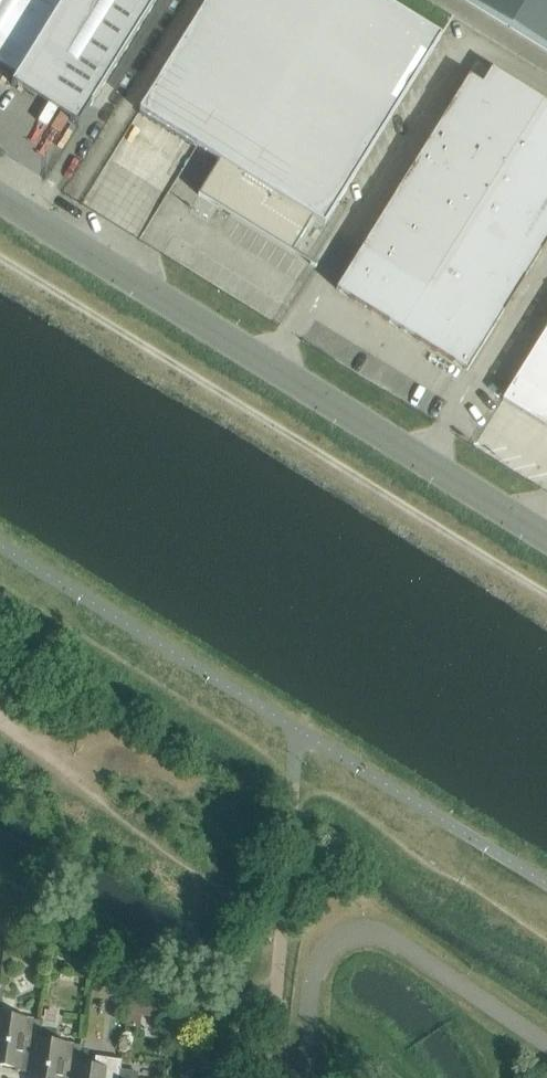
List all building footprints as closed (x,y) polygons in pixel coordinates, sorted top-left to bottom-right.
[(17,76),(11,85),(14,86),(69,121),(78,126),(156,0),(0,0),(0,66),(17,76)] [(139,111),(219,161),(198,195),(218,207),(220,204),(232,212),(232,213),(293,251),(313,219),(324,225),(441,36),(382,0),(208,0),(139,111)] [(546,50),(546,0),(466,0),(546,50)] [(467,371),(546,242),(546,103),(492,68),(482,84),(469,75),(336,289),(467,371)] [(502,399),(546,427),(546,327),(502,399)] [(35,951),(29,955),(33,962),(38,962),(44,959),(41,953),(40,953),(39,952),(38,951),(37,951),(36,951),(35,951)] [(130,1010),(130,1011),(141,1015),(142,1012),(146,1004),(134,999),(130,1010)] [(32,1073),(33,1073),(37,1039),(38,1039),(41,1021),(0,1015),(0,1068),(1,1068),(1,1065),(18,1067),(18,1070),(32,1073)] [(78,1064),(80,1045),(38,1039),(37,1039),(33,1073),(32,1073),(31,1077),(75,1077),(77,1064),(78,1064)] [(120,1069),(122,1060),(96,1056),(94,1066),(78,1064),(77,1064),(75,1077),(119,1077),(120,1069)] [(139,1071),(120,1069),(119,1077),(138,1077),(139,1071)]
